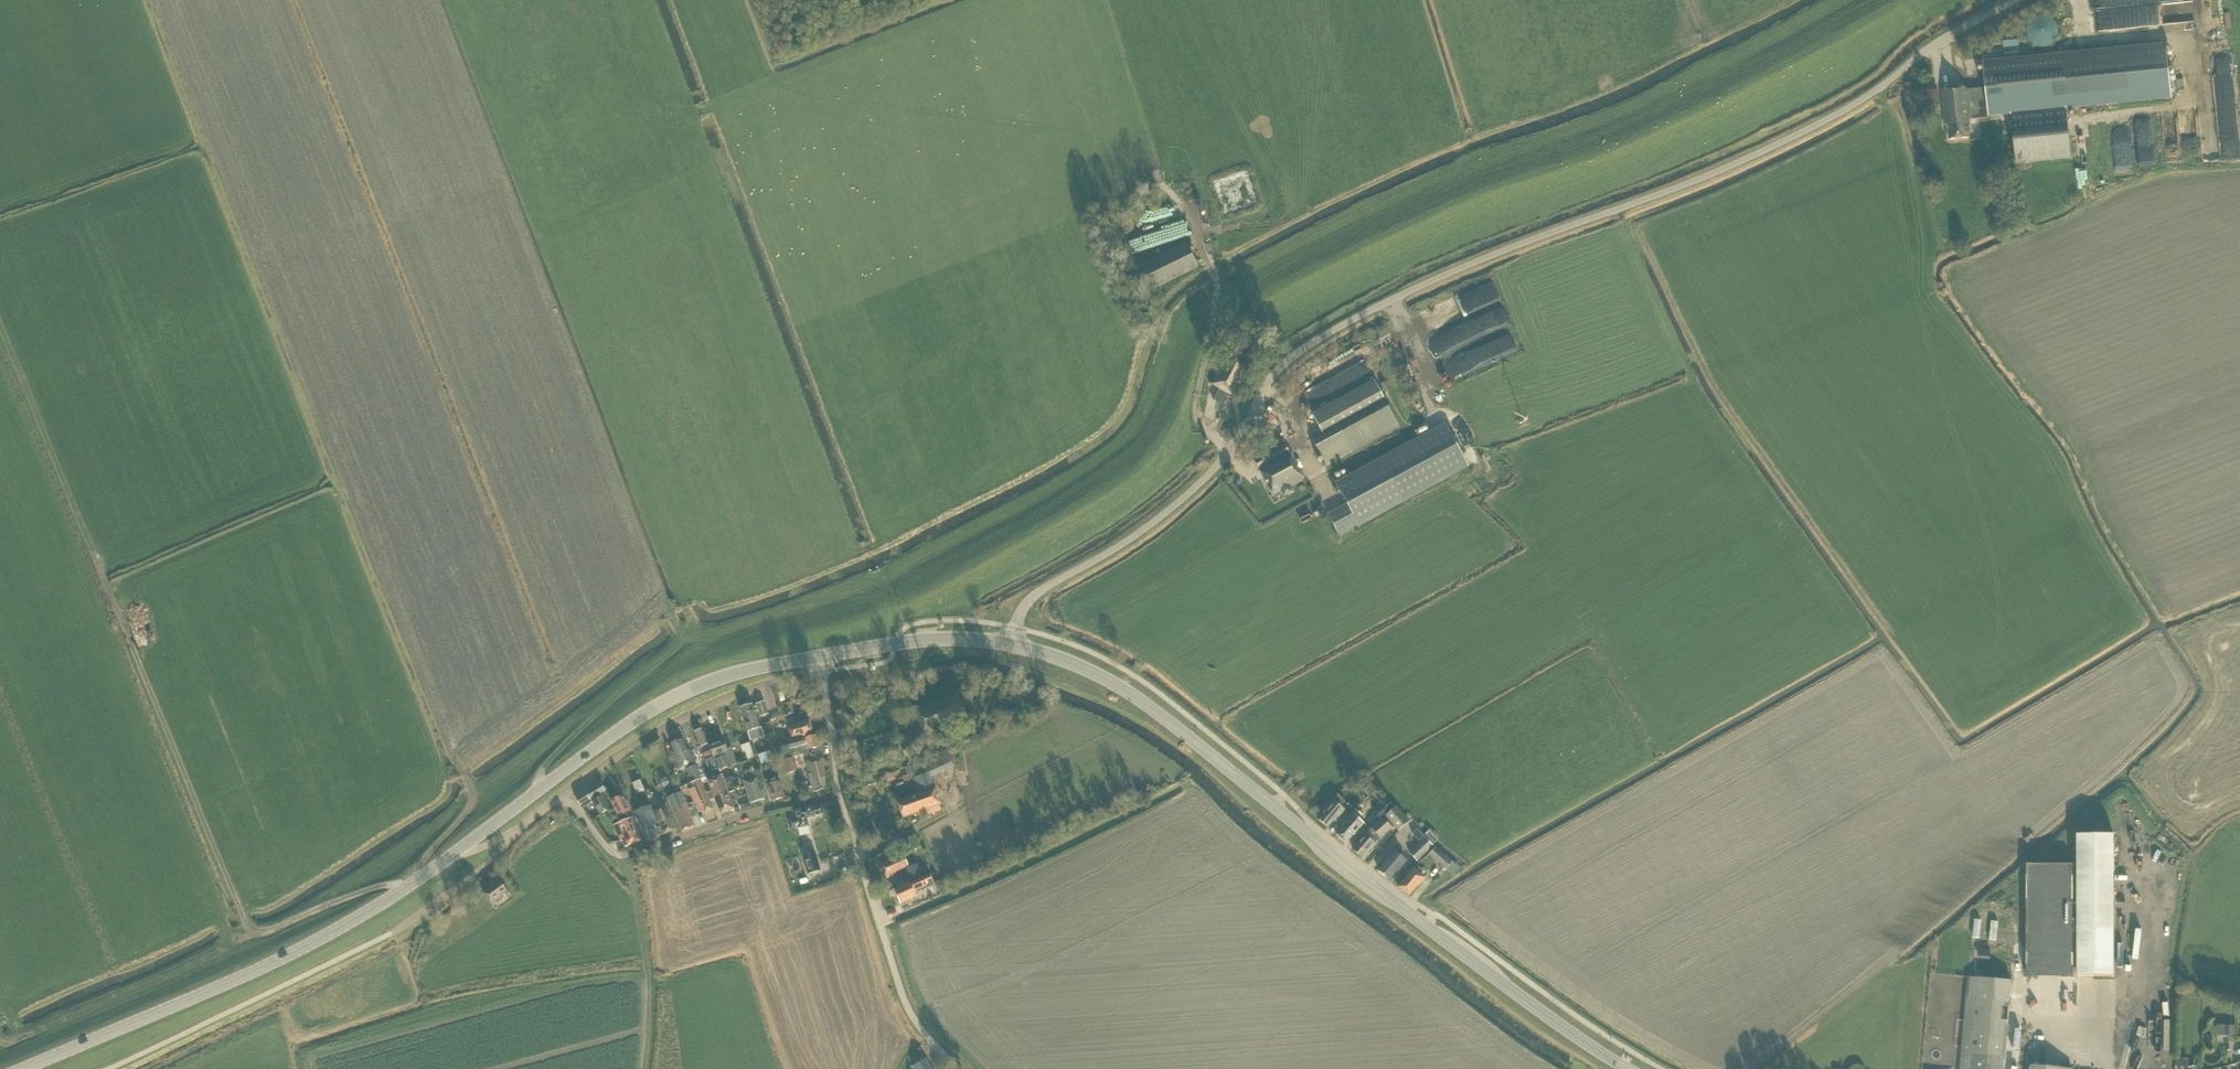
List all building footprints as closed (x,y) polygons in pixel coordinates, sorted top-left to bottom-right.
[(2095,8),(2142,5),(2142,0),(2094,0),(2095,8)] [(2027,29),(2027,34),(2028,38),(2030,43),(2034,46),(2039,47),(2044,48),(2049,47),(2053,44),(2056,40),(2058,35),(2058,30),(2057,26),(2054,21),(2050,18),(2046,17),(2041,16),(2036,18),(2032,20),(2029,24),(2027,29)] [(1941,90),(1945,126),(1948,126),(1949,140),(1970,138),(1969,127),(1971,127),(1970,120),(1989,118),(1988,115),(2172,96),(2167,45),(1983,63),(1986,88),(1967,90),(1967,87),(1941,90)] [(1926,91),(1928,107),(1939,106),(1938,90),(1926,91)] [(2199,119),(2202,161),(2237,159),(2234,104),(2215,105),(2216,118),(2199,119)] [(2016,164),(2071,159),(2068,126),(2066,109),(2011,114),(2016,164)] [(1182,216),(1154,225),(1158,238),(1186,229),(1182,216)] [(1128,271),(1140,295),(1197,267),(1185,243),(1128,271)] [(1469,312),(1495,302),(1488,284),(1462,293),(1469,312)] [(1248,341),(1251,334),(1240,329),(1237,336),(1248,341)] [(1492,339),(1496,358),(1515,353),(1511,335),(1492,339)] [(1248,368),(1259,349),(1247,343),(1240,356),(1227,349),(1210,383),(1220,389),(1214,400),(1222,404),(1217,415),(1227,420),(1237,400),(1228,396),(1230,394),(1234,396),(1249,369),(1248,368)] [(1337,363),(1339,368),(1350,364),(1348,359),(1337,363)] [(1359,363),(1328,377),(1336,394),(1349,388),(1348,385),(1365,376),(1359,363)] [(1384,399),(1373,379),(1311,413),(1322,433),(1312,439),(1327,465),(1351,452),(1399,425),(1384,399)] [(1444,423),(1336,482),(1347,503),(1328,513),(1340,535),(1467,465),(1444,423)] [(1285,445),(1253,461),(1273,495),(1282,490),(1285,495),(1294,490),(1291,485),(1304,478),(1285,445)] [(756,704),(760,715),(767,713),(764,701),(756,704)] [(779,705),(782,716),(793,713),(790,702),(779,705)] [(754,729),(760,728),(752,705),(740,708),(750,738),(756,736),(754,729)] [(813,733),(809,719),(802,722),(802,721),(796,723),(795,717),(785,720),(791,739),(813,733)] [(694,732),(701,746),(707,743),(701,729),(694,732)] [(803,737),(805,745),(806,744),(808,749),(819,746),(816,734),(804,737),(803,737)] [(789,751),(805,746),(805,745),(803,737),(786,742),(789,751)] [(672,753),(678,769),(684,766),(685,769),(686,768),(689,775),(685,776),(688,782),(700,778),(688,750),(687,750),(682,739),(670,743),(674,752),(672,753)] [(918,739),(902,747),(905,755),(922,748),(918,739)] [(713,756),(720,771),(731,765),(725,752),(727,751),(723,740),(708,745),(712,757),(713,756)] [(743,752),(751,749),(749,743),(741,745),(743,752)] [(709,751),(702,754),(709,772),(713,770),(715,776),(706,780),(711,791),(716,788),(719,794),(727,791),(718,768),(717,768),(712,757),(709,751)] [(773,760),(771,753),(759,757),(761,764),(773,760)] [(913,774),(914,777),(913,778),(919,793),(897,801),(903,817),(940,803),(931,778),(954,767),(947,753),(925,763),(911,768),(910,766),(904,768),(907,777),(913,774)] [(805,762),(813,791),(827,787),(825,777),(824,771),(826,771),(823,757),(805,762)] [(783,761),(787,773),(795,770),(792,758),(783,761)] [(741,760),(741,769),(750,769),(750,764),(757,764),(757,759),(741,760)] [(743,781),(750,802),(764,798),(756,777),(753,768),(744,771),(747,780),(743,781)] [(765,781),(767,785),(771,801),(784,797),(780,781),(777,782),(776,777),(770,779),(765,781)] [(637,794),(644,790),(640,780),(632,783),(637,794)] [(605,790),(600,781),(584,791),(584,790),(574,796),(580,805),(587,801),(588,804),(592,801),(600,814),(610,808),(602,795),(600,795),(599,793),(605,790)] [(713,809),(706,793),(701,784),(688,789),(698,812),(703,810),(704,813),(713,809)] [(719,794),(716,788),(711,791),(706,793),(709,800),(714,798),(720,813),(734,808),(727,791),(719,794)] [(686,804),(681,791),(667,797),(681,830),(694,825),(686,804)] [(625,847),(630,844),(640,840),(630,818),(627,811),(630,810),(622,795),(610,801),(618,816),(620,822),(614,825),(620,841),(622,840),(625,847)] [(1332,799),(1322,810),(1324,812),(1318,819),(1327,827),(1333,820),(1335,821),(1345,810),(1340,806),(1345,801),(1337,795),(1333,800),(1332,799)] [(1392,808),(1383,798),(1376,804),(1379,808),(1373,813),(1379,820),(1392,808)] [(653,809),(658,823),(663,834),(677,828),(667,804),(653,809)] [(636,818),(641,830),(655,824),(657,823),(648,805),(633,812),(636,818)] [(787,821),(790,830),(795,828),(795,829),(808,825),(806,819),(822,816),(821,811),(820,805),(806,807),(791,811),(793,819),(787,821)] [(1391,829),(1393,827),(1398,832),(1409,822),(1395,807),(1384,817),(1380,821),(1365,835),(1352,849),(1362,858),(1375,844),(1373,842),(1377,837),(1378,838),(1387,829),(1390,827),(1391,829)] [(1343,824),(1344,825),(1336,834),(1345,843),(1353,833),(1355,835),(1364,824),(1359,819),(1362,815),(1355,809),(1343,824)] [(656,828),(655,824),(641,830),(646,842),(659,837),(659,836),(662,834),(659,827),(656,828)] [(1434,844),(1438,840),(1428,830),(1424,834),(1434,844)] [(921,847),(915,834),(899,841),(900,846),(901,846),(908,843),(912,851),(921,847)] [(2072,906),(2073,931),(2078,931),(2078,976),(2114,976),(2113,834),(2078,834),(2078,906),(2072,906)] [(1433,847),(1424,837),(1408,853),(1417,862),(1433,847)] [(894,872),(907,866),(900,847),(889,852),(891,857),(879,863),(886,878),(895,873),(894,872)] [(1378,871),(1389,879),(1397,870),(1398,871),(1406,861),(1400,856),(1403,853),(1396,847),(1394,850),(1385,860),(1386,861),(1378,871)] [(1428,856),(1446,870),(1453,862),(1435,848),(1428,856)] [(652,850),(643,853),(646,861),(653,858),(653,857),(654,857),(652,850)] [(819,871),(814,852),(801,856),(806,875),(819,871)] [(630,859),(633,868),(639,865),(636,857),(630,859)] [(917,863),(911,865),(905,868),(909,879),(915,876),(921,874),(918,866),(917,863)] [(922,875),(928,873),(924,864),(918,866),(921,874),(922,875)] [(2073,931),(2072,906),(2073,864),(2027,864),(2027,976),(2073,976),(2073,931)] [(1398,887),(1409,895),(1417,885),(1418,886),(1425,878),(1412,867),(1406,876),(1407,877),(1398,887)] [(916,896),(915,893),(933,884),(928,874),(925,876),(918,879),(919,880),(911,883),(910,882),(894,889),(900,903),(916,896)] [(501,895),(507,890),(501,881),(492,888),(491,886),(483,892),(492,904),(502,897),(501,895)] [(469,898),(472,904),(478,899),(474,894),(469,898)] [(1968,976),(1960,1068),(2018,1068),(2022,1026),(2007,1024),(2011,980),(1968,976)] [(2098,1002),(2099,986),(2092,986),(2092,993),(2086,993),(2086,1002),(2098,1002)] [(2234,1025),(2225,1025),(2225,1035),(2234,1034),(2234,1025)] [(2150,1044),(2150,1031),(2120,1030),(2119,1043),(2150,1044)] [(914,1068),(931,1068),(925,1059),(912,1066),(914,1068)]
